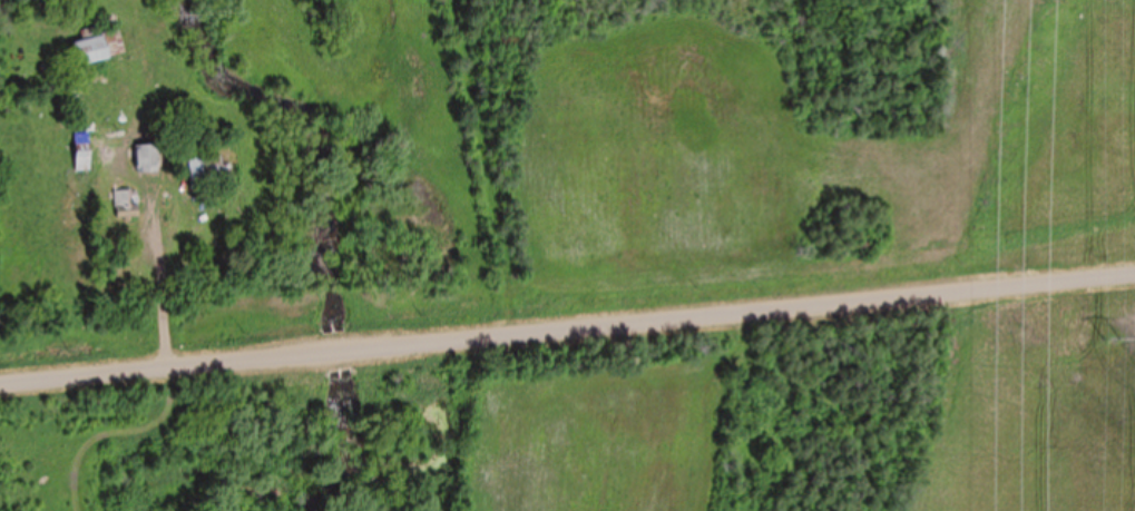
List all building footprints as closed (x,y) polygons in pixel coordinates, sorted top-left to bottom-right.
[(125,54),(119,31),(103,35),(103,34),(70,43),(76,67),(125,54)] [(89,135),(75,135),(75,173),(89,173),(89,135)] [(157,174),(157,145),(135,145),(135,174),(157,174)] [(190,189),(225,188),(224,157),(189,159),(190,189)] [(138,191),(115,191),(115,220),(138,220),(138,191)]
